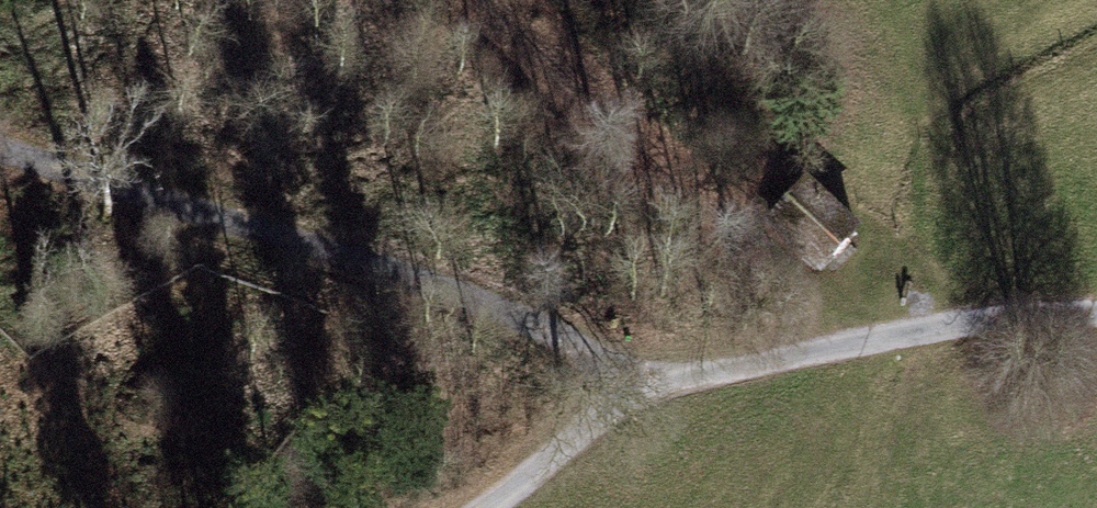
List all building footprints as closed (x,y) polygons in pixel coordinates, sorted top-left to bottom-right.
[(809,173),(772,215),(831,266),(867,224),(809,173)]
